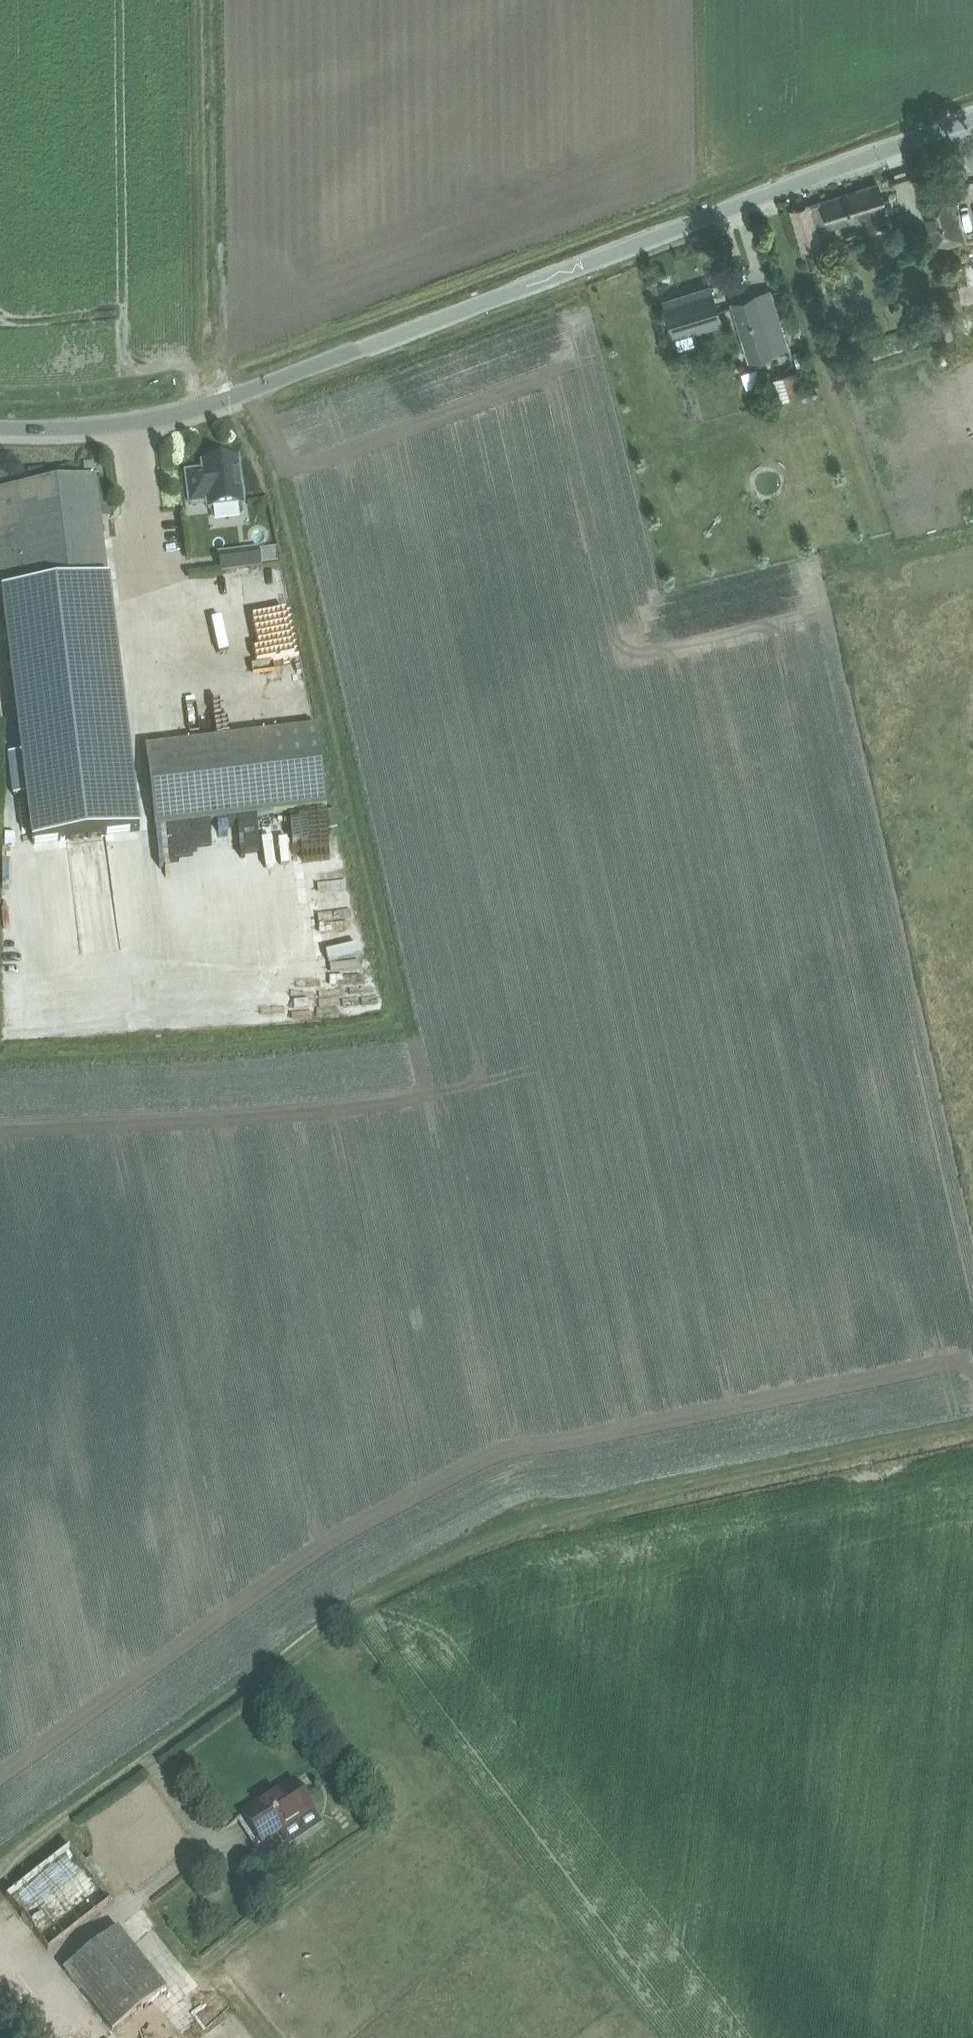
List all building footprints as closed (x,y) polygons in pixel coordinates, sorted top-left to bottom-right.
[(891,227),(885,207),(878,183),(792,209),(802,243),(817,239),(814,229),(863,214),(869,234),(891,227)] [(945,195),(920,203),(935,249),(960,240),(945,195)] [(815,281),(825,278),(816,249),(807,253),(815,281)] [(895,266),(905,270),(911,257),(900,252),(895,266)] [(664,299),(669,318),(675,335),(720,321),(709,285),(664,299)] [(770,290),(732,301),(748,359),(786,348),(770,290)] [(962,296),(951,298),(953,311),(964,309),(962,296)] [(948,310),(945,297),(935,299),(938,313),(948,310)] [(802,354),(795,356),(798,366),(805,363),(802,354)] [(739,368),(743,384),(756,381),(752,365),(739,368)] [(797,368),(773,372),(778,396),(801,391),(797,368)] [(186,475),(190,508),(207,506),(208,510),(244,506),(238,461),(202,465),(203,472),(186,475)] [(32,844),(140,831),(108,582),(96,485),(100,485),(99,480),(95,480),(95,478),(0,490),(0,579),(2,595),(32,844)] [(217,554),(220,575),(262,570),(259,549),(217,554)] [(271,683),(303,677),(289,609),(257,616),(271,683)] [(146,749),(155,830),(326,809),(317,728),(146,749)] [(308,823),(290,824),(291,869),(310,868),(308,823)] [(359,968),(332,975),(335,988),(362,980),(359,968)] [(245,1856),(261,1845),(312,1811),(293,1782),(261,1803),(260,1801),(249,1807),(251,1810),(225,1827),(226,1828),(243,1817),(260,1844),(244,1855),(245,1856)] [(69,1849),(6,1898),(47,1951),(111,1901),(69,1849)] [(63,1971),(112,2032),(165,1990),(117,1929),(63,1971)]
